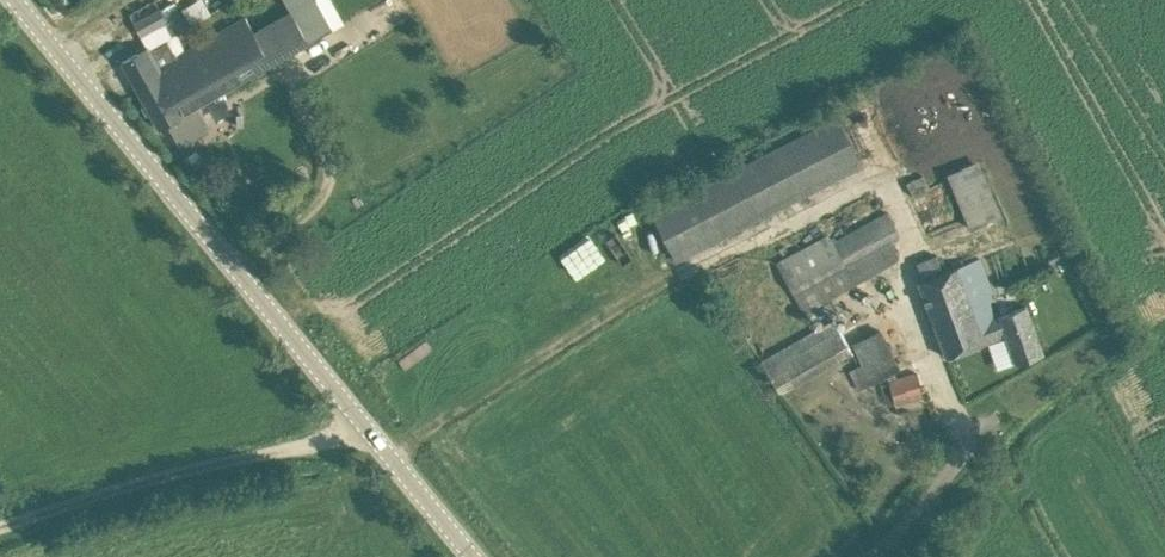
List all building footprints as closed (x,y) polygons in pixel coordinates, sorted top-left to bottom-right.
[(129,12),(148,46),(149,45),(150,46),(167,37),(177,55),(186,50),(176,33),(169,20),(167,21),(160,8),(155,0),(151,0),(129,12)] [(139,89),(160,127),(168,122),(181,145),(209,130),(196,105),(309,41),(333,27),(318,0),(309,0),(291,10),(254,31),(246,16),(187,50),(196,66),(175,77),(171,71),(139,89)] [(181,6),(189,19),(208,8),(203,0),(192,0),(181,6)] [(148,46),(122,60),(139,89),(171,71),(175,77),(196,66),(187,50),(186,50),(177,55),(167,37),(150,46),(149,45),(148,46)] [(837,117),(652,212),(677,259),(861,164),(850,142),(837,117)] [(204,161),(196,149),(188,155),(196,167),(204,161)] [(940,177),(962,227),(996,212),(973,163),(940,177)] [(888,242),(894,239),(880,214),(828,242),(825,235),(773,263),(799,312),(897,259),(888,242)] [(936,254),(917,261),(923,279),(919,280),(947,356),(988,340),(998,368),(1016,362),(1043,352),(1026,305),(995,316),(990,302),(996,300),(980,258),(943,271),(936,254)] [(762,360),(768,371),(780,392),(852,351),(849,346),(833,319),(762,360)] [(880,324),(849,337),(867,379),(898,366),(880,324)] [(887,383),(897,412),(925,403),(915,374),(887,383)]
